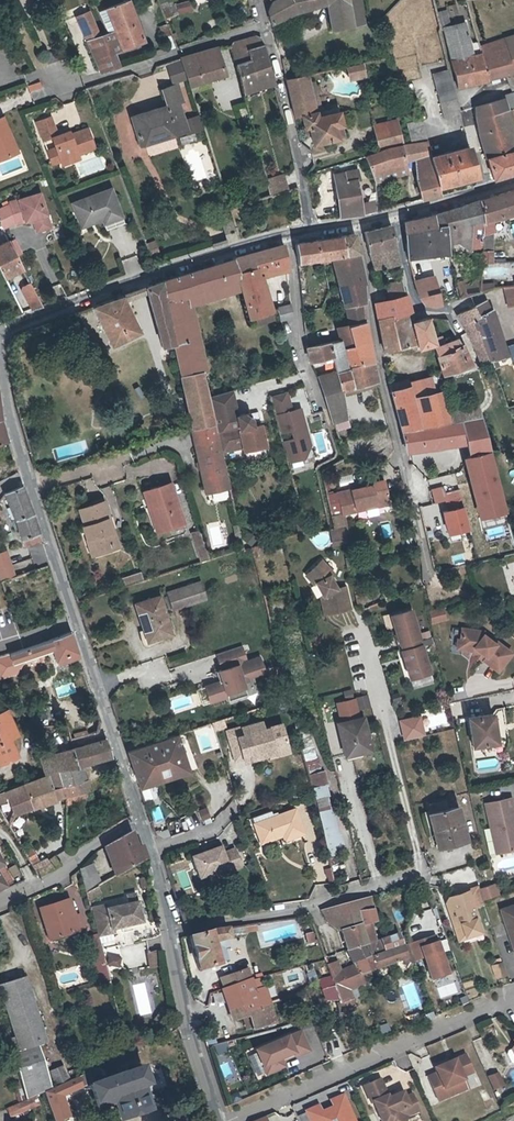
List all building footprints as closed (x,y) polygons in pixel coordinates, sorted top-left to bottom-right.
[(122,48),(143,40),(129,0),(121,0),(105,5),(112,21),(114,28),(122,48)] [(194,8),(190,0),(184,0),(175,4),(180,15),(194,8)] [(349,2),(349,0),(274,0),(272,1),(268,11),(271,22),(297,9),(321,2),(326,2),(349,2)] [(352,23),(353,25),(363,22),(358,0),(349,0),(349,2),(352,23)] [(352,23),(349,2),(326,2),(331,27),(352,23)] [(447,9),(437,9),(438,24),(449,23),(447,9)] [(75,15),(86,39),(98,34),(87,10),(75,15)] [(114,28),(112,21),(103,24),(106,31),(114,28)] [(164,25),(160,27),(165,36),(171,34),(166,22),(163,24),(164,25)] [(488,78),(487,77),(478,47),(472,49),(464,23),(442,29),(452,71),(453,70),(457,87),(488,78)] [(114,28),(106,31),(98,34),(86,39),(100,71),(120,65),(114,51),(122,48),(114,28)] [(255,35),(231,42),(236,62),(249,58),(246,49),(263,44),(261,37),(255,35)] [(487,77),(513,68),(513,35),(478,47),(487,77)] [(218,46),(182,57),(183,61),(189,79),(191,85),(225,74),(218,46)] [(242,84),(272,75),(266,53),(249,58),(236,62),(242,83),(242,84)] [(183,61),(171,65),(176,83),(189,79),(183,61)] [(348,81),(365,77),(362,62),(345,65),(348,81)] [(438,92),(453,89),(447,67),(432,71),(438,92)] [(297,76),(285,78),(293,116),(301,114),(304,126),(309,125),(313,143),(337,138),(335,127),(342,125),(339,112),(316,116),(308,81),(307,77),(306,74),(297,76)] [(244,90),(248,88),(274,81),(272,75),(242,84),(244,90)] [(42,85),(39,80),(27,84),(29,90),(42,85)] [(178,84),(162,89),(166,105),(132,116),(140,142),(151,139),(150,137),(164,133),(164,131),(174,128),(176,134),(187,130),(185,126),(183,120),(178,102),(183,101),(178,84)] [(453,89),(438,92),(443,115),(459,111),(457,105),(453,89)] [(473,105),(474,118),(496,112),(509,108),(513,106),(513,93),(504,96),(473,105)] [(500,126),(513,122),(512,119),(509,108),(496,112),(500,126)] [(476,133),(495,127),(500,126),(496,112),(474,118),(476,133)] [(200,114),(183,120),(185,126),(196,123),(199,130),(204,128),(200,114)] [(16,152),(2,118),(0,119),(0,159),(16,152)] [(60,161),(78,155),(95,149),(87,129),(70,135),(69,132),(58,136),(51,118),(37,123),(44,141),(52,138),(56,148),(48,151),(53,164),(60,161)] [(372,125),(373,131),(395,126),(398,140),(401,139),(396,119),(372,125)] [(410,142),(426,140),(421,119),(406,124),(410,142)] [(483,157),(490,181),(513,174),(513,126),(513,122),(500,126),(495,127),(502,152),(483,157)] [(196,123),(185,126),(187,130),(188,133),(199,130),(196,123)] [(337,138),(344,137),(342,125),(335,127),(337,138)] [(395,126),(373,131),(377,145),(398,140),(395,126)] [(476,133),(483,157),(502,152),(495,127),(476,133)] [(426,142),(402,144),(406,162),(429,154),(426,142)] [(426,156),(436,188),(476,178),(468,143),(426,156)] [(362,156),(373,183),(407,173),(405,161),(401,144),(383,148),(362,156)] [(80,159),(78,155),(60,161),(62,166),(80,159)] [(436,188),(426,156),(413,160),(414,180),(419,200),(438,195),(436,188)] [(355,171),(333,174),(339,217),(362,214),(355,171)] [(288,192),(283,176),(268,181),(272,197),(288,192)] [(104,219),(105,222),(122,216),(112,187),(72,202),(79,221),(102,213),(104,219)] [(492,233),(495,232),(493,220),(513,213),(513,188),(476,199),(481,224),(481,235),(492,233)] [(0,208),(0,221),(3,227),(15,220),(15,223),(32,218),(36,230),(50,226),(40,192),(9,201),(10,203),(0,208)] [(443,224),(447,246),(456,243),(469,251),(492,251),(492,233),(481,235),(481,224),(476,199),(431,213),(433,226),(443,224)] [(102,213),(79,221),(81,227),(104,219),(102,213)] [(433,226),(431,213),(400,221),(405,260),(448,255),(447,246),(443,224),(433,226)] [(122,216),(105,222),(107,229),(125,223),(122,216)] [(387,267),(399,265),(391,235),(389,224),(361,231),(362,242),(366,253),(382,248),(387,267)] [(339,235),(346,254),(358,252),(353,233),(339,235)] [(294,264),(334,257),(346,254),(339,235),(292,243),(294,264)] [(0,241),(0,279),(18,270),(3,240),(0,241)] [(159,252),(155,241),(146,244),(150,255),(159,252)] [(232,257),(236,292),(245,320),(270,313),(260,279),(287,272),(282,243),(232,257)] [(382,248),(366,253),(372,269),(387,267),(382,248)] [(482,262),(482,263),(488,262),(492,263),(492,251),(482,259),(482,262)] [(346,254),(334,257),(335,262),(342,308),(343,308),(366,301),(365,284),(366,283),(358,252),(346,254)] [(189,296),(191,306),(236,292),(232,257),(217,262),(224,284),(189,296)] [(188,430),(204,373),(208,372),(196,319),(194,319),(191,306),(189,296),(224,284),(217,262),(159,280),(171,345),(188,430)] [(480,268),(470,268),(470,281),(456,282),(458,298),(481,292),(480,268)] [(417,297),(437,292),(433,275),(413,281),(417,297)] [(488,278),(482,279),(482,293),(490,290),(490,278),(488,278)] [(171,345),(159,280),(141,286),(143,294),(157,348),(171,345)] [(392,301),(408,298),(403,281),(388,285),(392,301)] [(29,310),(39,306),(27,283),(17,288),(29,310)] [(119,295),(122,302),(143,294),(141,286),(119,295)] [(441,306),(437,292),(417,297),(425,306),(435,308),(441,306)] [(122,302),(119,295),(87,307),(106,347),(137,332),(122,302)] [(411,311),(408,298),(392,301),(377,304),(380,319),(411,311)] [(366,322),(366,301),(343,308),(345,325),(366,322)] [(475,308),(491,360),(506,355),(503,347),(501,338),(499,329),(488,302),(475,308)] [(278,321),(292,319),(289,304),(276,307),(278,321)] [(491,360),(475,308),(458,316),(469,337),(481,363),(491,360)] [(411,311),(380,319),(381,325),(394,323),(398,338),(396,338),(398,349),(415,346),(416,351),(419,350),(419,348),(435,345),(429,318),(414,322),(411,311)] [(347,369),(373,362),(366,322),(345,325),(350,346),(342,348),(347,369)] [(394,323),(381,325),(386,351),(398,349),(396,338),(398,338),(394,323)] [(345,325),(334,328),(336,336),(339,340),(340,340),(342,348),(350,346),(345,325)] [(434,340),(435,345),(438,357),(453,350),(453,348),(461,344),(458,339),(444,345),(442,337),(434,340)] [(347,369),(342,348),(340,340),(339,340),(303,349),(306,363),(331,358),(334,372),(347,369)] [(453,350),(438,357),(442,375),(471,365),(463,344),(461,344),(453,348),(453,350)] [(316,376),(321,396),(377,382),(373,362),(347,369),(334,372),(316,376)] [(204,373),(188,430),(213,425),(209,398),(204,373)] [(408,385),(411,397),(434,392),(430,376),(407,381),(408,385)] [(387,390),(408,385),(407,381),(407,379),(386,384),(387,390)] [(331,424),(347,420),(342,397),(377,387),(377,382),(321,396),(331,424)] [(398,432),(418,429),(411,397),(408,385),(387,390),(398,432)] [(441,390),(434,392),(411,397),(418,429),(448,422),(441,390)] [(448,422),(480,416),(478,402),(441,390),(448,422)] [(263,436),(261,428),(260,424),(251,426),(249,419),(241,413),(237,414),(232,391),(226,393),(209,398),(213,425),(222,453),(239,449),(240,453),(245,452),(247,462),(263,458),(265,455),(263,449),(265,448),(263,436)] [(287,392),(270,396),(280,434),(289,432),(291,439),(281,441),(287,464),(304,459),(311,446),(300,408),(291,410),(287,392)] [(418,429),(398,432),(404,455),(463,445),(467,457),(460,459),(477,520),(504,513),(480,416),(448,422),(418,429)] [(213,425),(188,430),(202,495),(229,489),(222,453),(213,425)] [(341,513),(355,510),(354,507),(375,503),(376,506),(388,503),(383,480),(371,482),(371,485),(367,486),(336,493),(341,513)] [(142,493),(148,512),(153,511),(160,532),(182,525),(169,485),(142,493)] [(36,535),(38,534),(20,487),(1,494),(19,541),(20,540),(36,535)] [(335,492),(325,494),(332,528),(342,526),(335,492)] [(79,510),(88,540),(91,539),(96,555),(111,551),(109,546),(116,544),(112,531),(109,532),(105,520),(108,519),(103,503),(79,510)] [(461,507),(440,513),(445,535),(467,530),(461,507)] [(153,511),(148,512),(155,533),(160,532),(153,511)] [(297,531),(306,528),(302,513),(292,516),(297,531)] [(345,527),(329,530),(332,546),(347,544),(345,527)] [(190,532),(200,561),(209,558),(199,529),(190,532)] [(36,535),(20,540),(23,548),(39,543),(36,535)] [(91,539),(88,540),(86,540),(91,557),(96,555),(91,539)] [(0,553),(0,581),(15,576),(6,551),(0,553)] [(325,593),(323,595),(327,612),(352,607),(347,584),(339,586),(332,575),(336,572),(324,558),(308,572),(316,582),(319,582),(325,593)] [(124,583),(143,579),(141,571),(122,576),(124,583)] [(166,588),(170,608),(207,601),(203,581),(166,588)] [(319,595),(323,595),(325,593),(319,582),(316,582),(314,585),(319,595)] [(159,596),(135,604),(144,630),(143,631),(147,643),(163,637),(162,634),(171,631),(159,596)] [(442,609),(429,613),(431,624),(444,621),(442,609)] [(483,659),(483,660),(498,671),(511,653),(496,641),(495,644),(483,635),(484,632),(462,629),(460,640),(463,640),(462,649),(475,651),(475,650),(485,657),(483,659)] [(69,633),(5,656),(8,664),(49,650),(55,667),(79,659),(69,633)] [(418,678),(440,673),(431,634),(409,639),(418,678)] [(244,645),(214,652),(220,680),(204,684),(208,703),(228,698),(227,692),(247,687),(245,678),(265,673),(261,654),(247,658),(244,645)] [(483,661),(483,660),(483,659),(485,657),(475,650),(475,651),(473,654),(483,661)] [(367,694),(357,696),(359,708),(370,706),(367,694)] [(350,702),(335,706),(339,723),(334,725),(342,759),(367,753),(359,719),(355,720),(350,702)] [(17,737),(6,710),(0,712),(0,763),(15,757),(9,740),(17,737)] [(473,747),(498,743),(494,714),(469,718),(473,747)] [(235,760),(275,749),(280,755),(290,752),(282,723),(265,728),(262,721),(227,731),(235,760)] [(140,789),(190,772),(177,734),(127,751),(140,789)] [(69,749),(75,770),(109,760),(103,739),(69,749)] [(302,753),(310,772),(321,767),(313,748),(302,753)] [(69,749),(36,758),(41,775),(48,774),(74,769),(69,749)] [(81,769),(48,774),(52,788),(85,780),(81,769)] [(308,774),(327,857),(343,853),(324,771),(308,774)] [(53,803),(45,775),(1,794),(12,818),(33,808),(53,803)] [(86,781),(52,790),(56,801),(66,799),(90,792),(86,781)] [(436,848),(465,839),(452,796),(423,805),(436,848)] [(500,852),(513,849),(513,806),(512,798),(486,804),(491,828),(495,827),(500,852)] [(150,809),(154,822),(164,818),(159,805),(150,809)] [(202,822),(211,818),(206,806),(197,810),(202,822)] [(303,835),(295,810),(253,823),(259,843),(281,835),(283,841),(303,835)] [(497,853),(500,852),(495,827),(491,828),(497,853)] [(139,842),(134,843),(129,828),(99,845),(111,876),(144,856),(139,842)] [(168,828),(157,831),(158,838),(170,836),(168,828)] [(194,879),(227,868),(228,871),(241,867),(234,846),(222,851),(219,842),(185,853),(194,879)] [(34,850),(26,854),(29,860),(37,855),(34,850)] [(49,860),(53,869),(53,870),(62,865),(56,856),(49,860)] [(53,869),(49,860),(48,858),(33,866),(38,875),(53,869)] [(4,887),(6,890),(15,886),(0,859),(0,889),(4,887)] [(83,878),(95,874),(91,865),(81,868),(81,871),(83,878)] [(99,887),(95,874),(83,878),(87,894),(99,887)] [(146,876),(137,878),(139,889),(148,887),(146,876)] [(494,883),(480,887),(484,898),(497,893),(494,883)] [(89,901),(104,893),(100,886),(99,887),(87,894),(89,901)] [(478,887),(467,890),(473,908),(483,904),(484,898),(480,887),(478,887)] [(473,908),(467,890),(448,897),(445,903),(456,938),(478,931),(476,925),(479,923),(477,917),(476,917),(473,908)] [(88,906),(96,939),(113,935),(111,930),(141,923),(134,892),(124,894),(125,898),(88,906)] [(356,913),(371,909),(369,897),(323,909),(329,921),(331,921),(341,916),(346,927),(341,928),(347,948),(365,941),(356,913)] [(81,931),(71,900),(42,909),(51,941),(81,931)] [(503,909),(513,942),(513,906),(503,909)] [(365,941),(370,957),(378,954),(375,942),(369,923),(374,921),(371,909),(356,913),(365,941)] [(331,921),(341,928),(346,927),(341,916),(331,921)] [(206,926),(181,932),(190,968),(228,960),(225,948),(231,946),(228,938),(229,937),(226,928),(225,924),(206,926)] [(244,926),(226,928),(229,937),(246,935),(244,926)] [(313,933),(306,935),(309,944),(316,942),(313,933)] [(106,980),(93,934),(83,937),(96,983),(106,980)] [(411,955),(413,960),(423,956),(431,978),(446,973),(433,935),(407,945),(411,955)] [(394,936),(375,942),(378,954),(402,945),(399,938),(394,936)] [(443,951),(449,949),(446,938),(440,940),(443,951)] [(365,941),(347,948),(354,962),(370,957),(365,941)] [(378,954),(370,957),(354,962),(360,973),(403,958),(411,955),(407,945),(407,943),(402,945),(378,954)] [(156,952),(146,954),(149,968),(159,966),(156,952)] [(118,957),(106,954),(104,964),(116,967),(118,957)] [(411,955),(403,958),(406,964),(409,966),(414,964),(413,960),(412,958),(411,955)] [(333,981),(342,977),(337,962),(328,965),(333,981)] [(503,974),(500,963),(490,966),(494,978),(503,974)] [(247,967),(217,977),(221,987),(217,988),(230,1021),(246,1015),(249,1030),(278,1023),(266,987),(255,990),(247,967)] [(0,983),(0,1002),(14,1049),(43,1040),(24,976),(0,983)] [(342,977),(333,981),(340,1001),(343,1009),(353,1005),(343,977),(342,977)] [(433,1011),(421,1015),(424,1020),(435,1016),(433,1011)] [(300,1028),(251,1048),(263,1075),(284,1066),(280,1058),(291,1053),(293,1058),(310,1051),(300,1028)] [(35,1046),(9,1053),(24,1097),(49,1086),(35,1046)] [(439,1072),(430,1076),(441,1100),(457,1093),(453,1084),(466,1078),(465,1076),(475,1072),(467,1054),(437,1067),(439,1072)] [(137,1061),(79,1080),(86,1103),(108,1096),(115,1119),(148,1108),(140,1085),(144,1084),(137,1061)] [(67,1077),(62,1065),(47,1071),(52,1084),(67,1077)] [(489,1077),(493,1085),(503,1081),(499,1073),(489,1077)] [(76,1077),(40,1091),(51,1120),(58,1120),(69,1117),(61,1096),(81,1089),(76,1077)] [(466,1078),(453,1084),(457,1093),(470,1087),(466,1078)] [(404,1120),(406,1120),(407,1117),(419,1111),(415,1103),(412,1096),(405,1099),(402,1100),(399,1094),(388,1099),(380,1080),(364,1087),(371,1104),(373,1103),(381,1120),(405,1120),(404,1120)] [(343,1092),(328,1099),(330,1105),(320,1109),(318,1103),(302,1110),(307,1120),(356,1120),(343,1092)] [(31,1098),(5,1108),(9,1117),(34,1107),(31,1098)]
